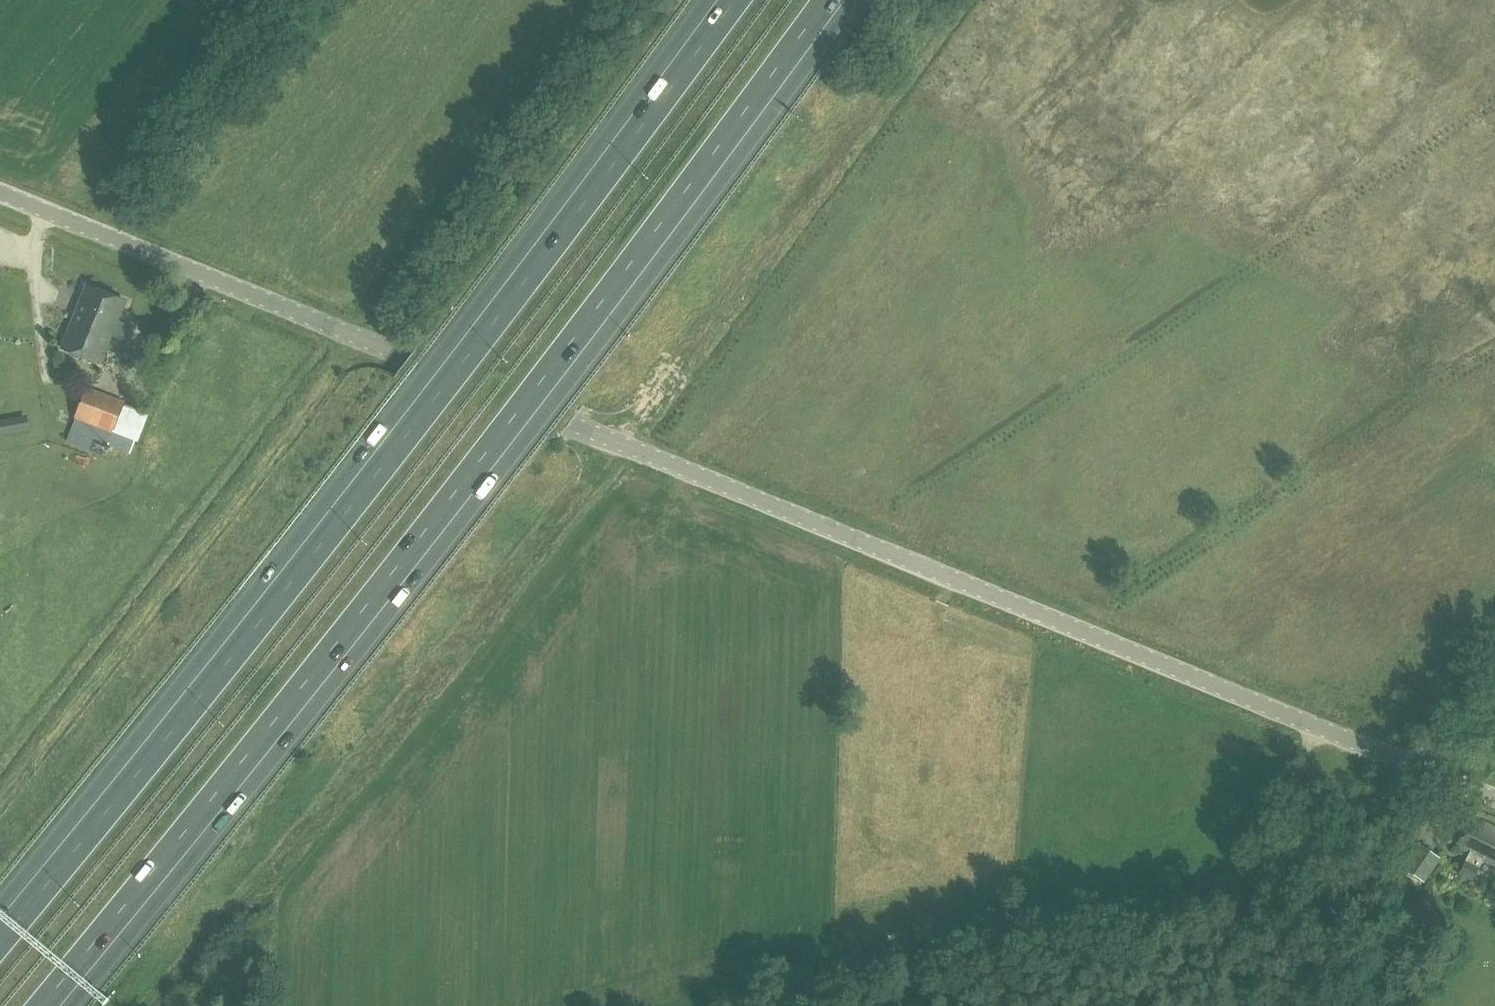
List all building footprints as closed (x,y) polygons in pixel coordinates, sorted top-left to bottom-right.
[(87,286),(62,346),(102,362),(126,301),(87,286)] [(95,437),(108,442),(107,444),(127,452),(130,444),(132,439),(137,441),(146,419),(148,414),(123,405),(125,401),(86,386),(74,417),(76,418),(67,441),(89,450),(95,437)] [(26,414),(0,419),(0,436),(29,430),(26,414)] [(1456,846),(1494,866),(1494,827),(1486,823),(1485,825),(1470,817),(1456,846)] [(1439,857),(1419,844),(1403,867),(1423,881),(1439,857)] [(1479,867),(1465,860),(1458,874),(1472,880),(1479,867)]
